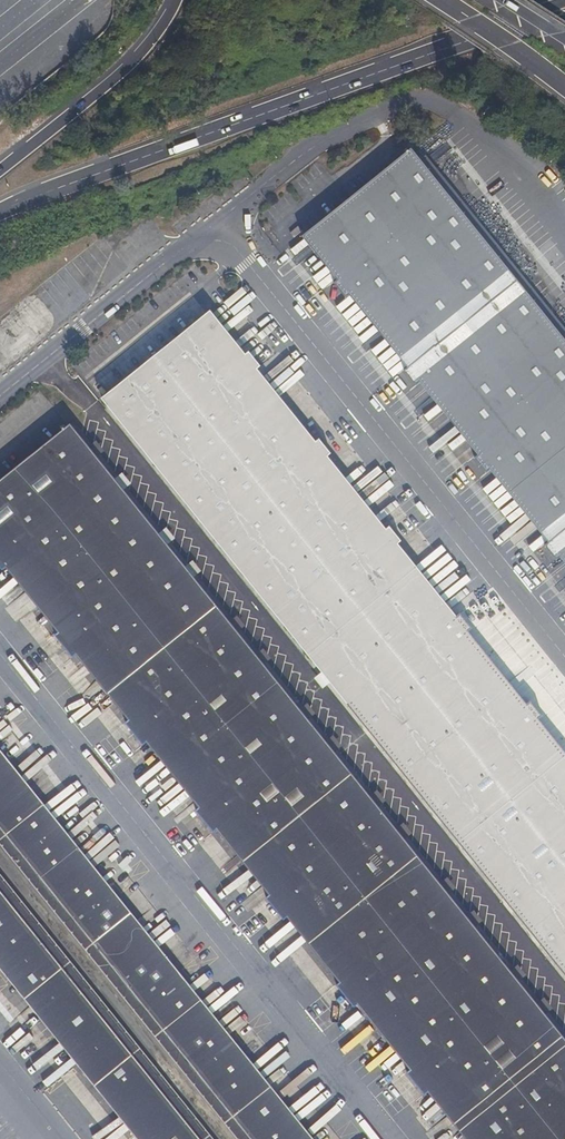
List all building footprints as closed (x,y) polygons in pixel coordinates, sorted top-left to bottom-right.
[(410,149),(306,234),(340,276),(332,283),(344,298),(352,291),(412,365),(404,372),(414,386),(423,379),(482,452),(474,459),(485,472),(493,465),(553,539),(544,546),(555,560),(564,553),(564,554),(564,342),(410,149)] [(523,709),(463,635),(470,629),(459,615),(452,621),(393,548),(400,542),(390,528),(382,534),(323,461),(330,455),(320,442),(312,447),(251,372),(260,366),(248,351),(240,358),(205,314),(100,399),(564,974),(564,762),(534,724),(542,718),(530,704),(523,709)] [(69,425),(0,481),(0,568),(1,569),(10,563),(63,630),(55,636),(71,656),(80,650),(134,717),(125,724),(142,745),(150,738),(204,805),(195,811),(212,832),(220,825),(274,891),(265,898),(282,919),(291,912),(345,979),(336,986),(353,1007),(362,1000),(415,1067),(406,1073),(423,1094),(432,1087),(474,1138),(564,1138),(564,1040),(69,425)] [(0,761),(0,829),(250,1138),(305,1138),(0,761)] [(144,1138),(199,1138),(0,892),(0,961),(144,1138)]
